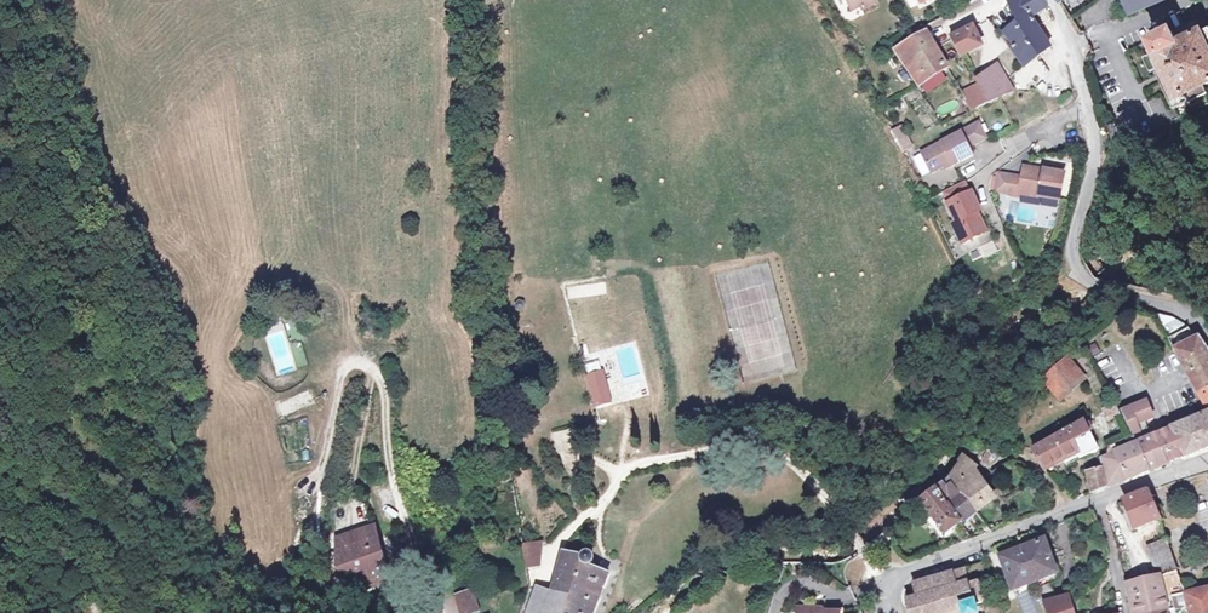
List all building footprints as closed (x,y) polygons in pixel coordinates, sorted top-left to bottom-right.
[(850,12),(859,8),(860,10),(875,4),(873,0),(844,0),(850,12)] [(1018,23),(1031,15),(1033,19),(1048,8),(1042,0),(1017,0),(1009,4),(1018,23)] [(1131,15),(1166,0),(1125,0),(1131,15)] [(1018,23),(1004,34),(1013,46),(1010,48),(1025,68),(1052,48),(1033,19),(1031,15),(1018,23)] [(971,27),(950,39),(961,57),(982,44),(971,27)] [(915,32),(917,35),(893,48),(917,83),(945,69),(923,28),(915,32)] [(1152,40),(1156,52),(1154,53),(1176,100),(1207,84),(1207,45),(1201,31),(1177,42),(1171,31),(1152,40)] [(999,68),(975,80),(979,87),(963,95),(972,112),(1014,91),(999,68)] [(981,124),(921,153),(932,174),(944,168),(953,163),(955,167),(975,156),(970,147),(988,138),(981,124)] [(900,127),(892,131),(903,152),(911,147),(900,127)] [(1022,176),(1013,175),(1010,194),(1009,195),(1021,197),(1022,193),(1044,198),(1044,195),(1052,197),(1052,199),(1061,201),(1066,174),(1024,166),(1022,176)] [(1010,194),(1013,175),(999,173),(996,191),(1010,194)] [(966,181),(944,192),(949,203),(948,204),(957,222),(954,223),(959,233),(962,231),(968,243),(988,233),(978,213),(982,211),(972,192),(971,192),(966,181)] [(962,231),(959,233),(965,245),(968,243),(962,231)] [(1207,365),(1207,354),(1195,337),(1191,331),(1187,329),(1168,338),(1188,373),(1207,365)] [(1079,375),(1068,361),(1041,383),(1058,403),(1083,382),(1079,375)] [(1207,387),(1207,365),(1188,373),(1198,391),(1207,387)] [(1198,391),(1207,409),(1207,387),(1198,391)] [(1143,402),(1118,412),(1121,417),(1130,435),(1141,431),(1145,429),(1142,421),(1150,417),(1143,402)] [(1114,405),(1102,410),(1109,423),(1121,417),(1118,412),(1114,405)] [(1168,462),(1207,447),(1207,413),(1155,434),(1168,462)] [(1083,421),(1031,450),(1042,469),(1075,452),(1077,459),(1093,452),(1095,448),(1083,421)] [(1149,437),(1145,429),(1141,431),(1143,435),(1132,439),(1134,443),(1149,437)] [(1147,470),(1168,462),(1155,434),(1149,437),(1134,443),(1147,470)] [(1134,443),(1117,449),(1128,477),(1147,470),(1134,443)] [(1098,469),(1106,486),(1128,477),(1117,449),(1116,446),(1111,448),(1110,446),(1105,448),(1102,456),(1098,458),(1095,461),(1098,469)] [(987,467),(995,456),(987,450),(979,462),(987,467)] [(977,467),(963,456),(953,477),(975,511),(990,500),(971,473),(977,467)] [(1098,469),(1084,474),(1090,492),(1106,486),(1098,469)] [(975,511),(953,477),(935,490),(959,523),(975,511)] [(959,523),(935,490),(922,499),(917,503),(919,505),(920,504),(942,534),(959,523)] [(1148,492),(1124,501),(1134,529),(1159,521),(1153,505),(1148,492)] [(373,530),(335,539),(346,587),(386,576),(373,530)] [(1175,569),(1166,540),(1147,547),(1157,575),(1175,569)] [(1041,542),(1020,549),(1031,581),(1051,575),(1041,542)] [(535,545),(520,545),(524,569),(533,568),(535,545)] [(1020,549),(998,556),(1009,589),(1031,581),(1020,549)] [(538,589),(528,612),(594,612),(607,577),(598,574),(601,566),(600,562),(597,559),(589,559),(587,563),(585,564),(573,559),(568,559),(551,609),(540,604),(545,592),(538,589)] [(910,584),(914,597),(903,599),(908,612),(975,612),(973,604),(981,602),(976,582),(968,585),(963,570),(949,574),(948,572),(910,584)] [(1121,576),(1127,597),(1131,596),(1135,612),(1165,612),(1165,610),(1161,593),(1159,588),(1151,590),(1151,592),(1144,594),(1140,580),(1127,581),(1125,575),(1121,576)] [(1157,577),(1140,580),(1144,594),(1151,592),(1151,590),(1159,588),(1157,577)] [(479,611),(472,587),(452,593),(458,612),(473,612),(479,611)] [(1181,587),(1165,592),(1169,609),(1174,608),(1172,599),(1184,595),(1181,587)] [(1185,595),(1189,612),(1207,612),(1207,588),(1188,594),(1185,595)] [(1169,609),(1165,592),(1161,593),(1165,610),(1169,609)] [(1039,605),(1042,612),(1071,612),(1066,596),(1039,605)]
